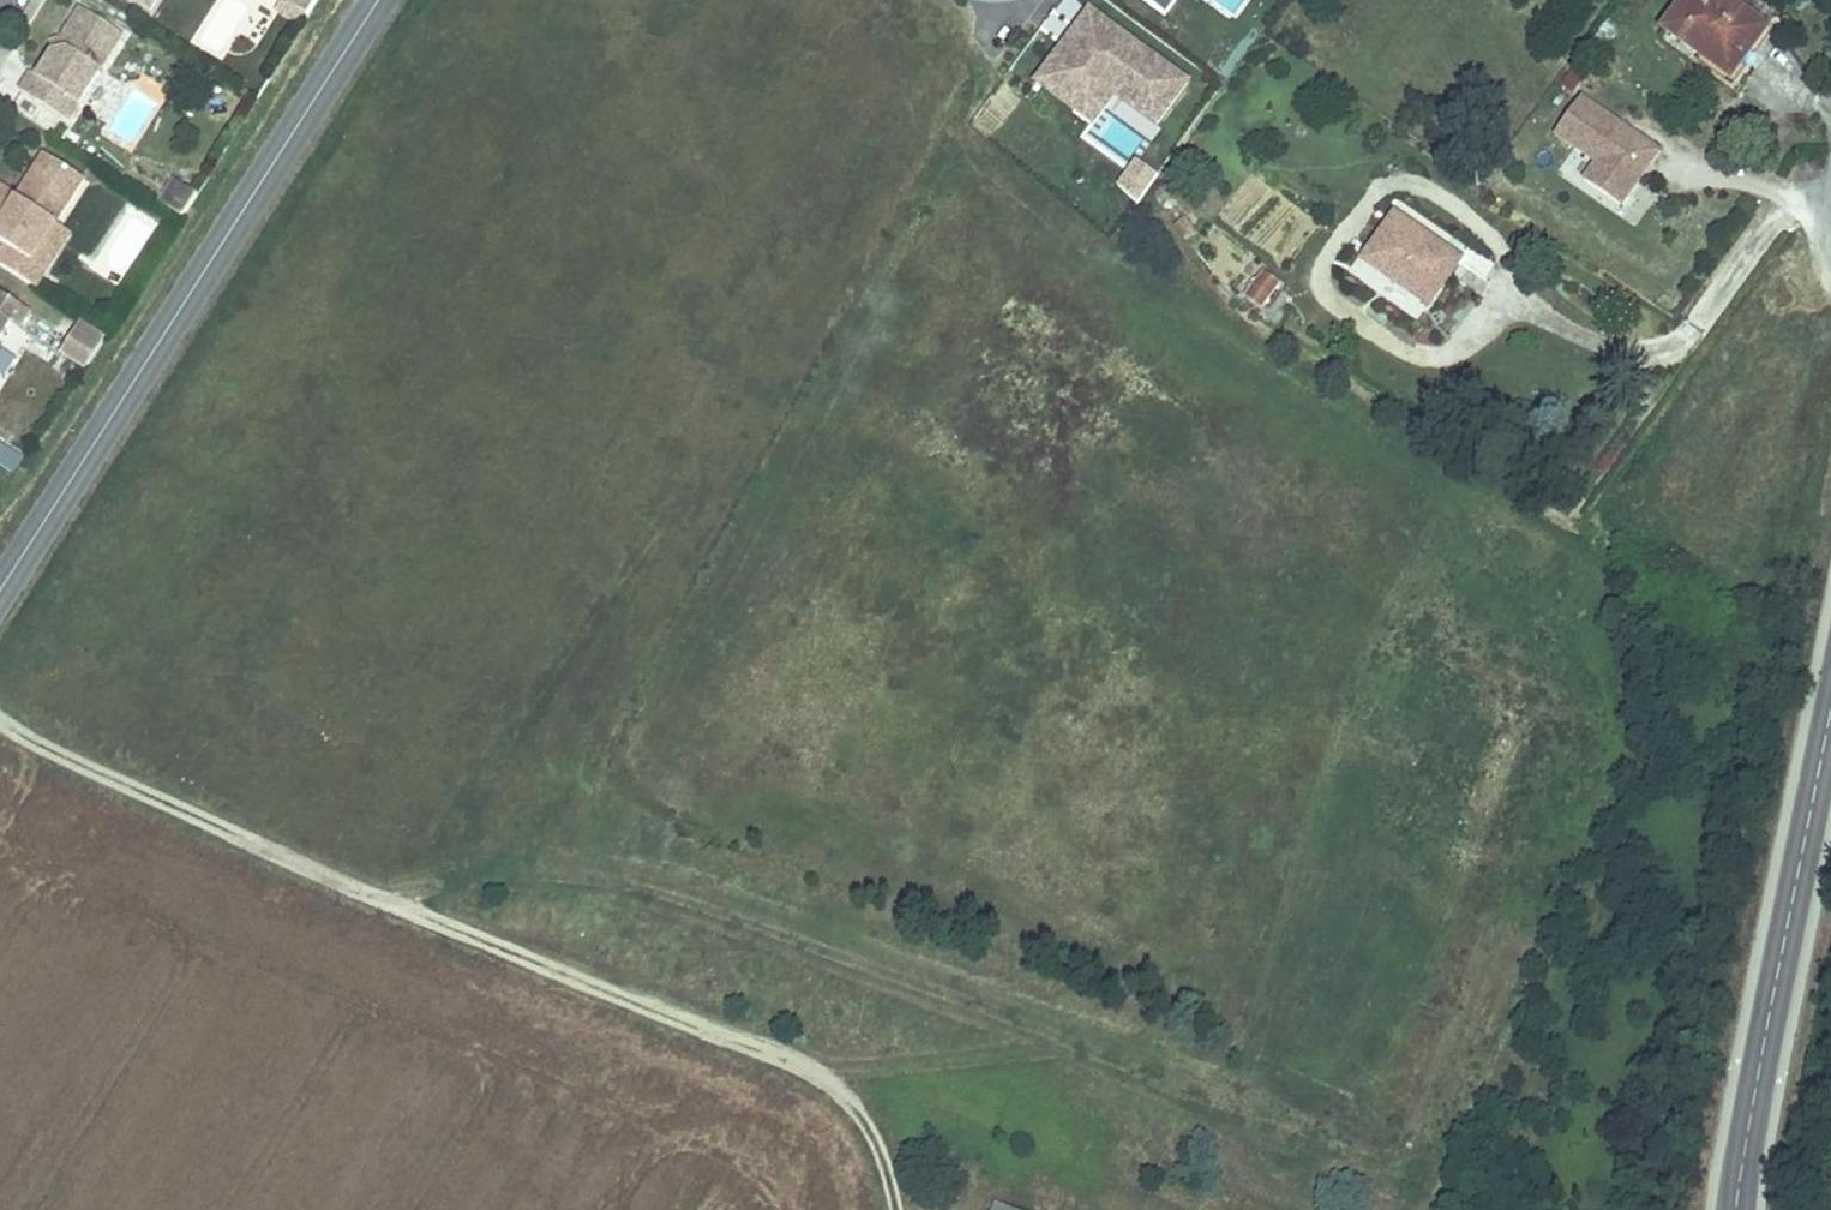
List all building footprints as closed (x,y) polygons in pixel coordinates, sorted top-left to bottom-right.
[(152,15),(161,0),(129,0),(152,15)] [(309,23),(323,0),(274,0),(309,23)] [(1165,0),(1135,0),(1155,15),(1165,0)] [(1735,0),(1702,0),(1678,31),(1746,84),(1781,34),(1735,0)] [(1028,82),(1084,124),(1105,95),(1115,83),(1156,113),(1179,83),(1080,11),(1028,82)] [(22,95),(69,125),(124,40),(83,13),(63,43),(66,54),(56,56),(39,82),(33,78),(22,95)] [(56,56),(66,54),(63,43),(53,46),(56,56)] [(1147,126),(1156,113),(1115,83),(1105,95),(1147,126)] [(1665,153),(1585,101),(1548,157),(1628,209),(1665,153)] [(46,158),(18,203),(25,208),(54,163),(46,158)] [(1135,158),(1114,186),(1136,202),(1157,175),(1135,158)] [(35,292),(45,277),(30,267),(55,228),(84,183),(54,163),(25,208),(18,203),(12,210),(0,203),(0,247),(6,250),(0,259),(0,270),(35,292)] [(183,222),(197,198),(175,184),(160,207),(183,222)] [(18,203),(0,191),(0,203),(12,210),(18,203)] [(1460,250),(1394,207),(1362,258),(1424,303),(1460,250)] [(30,267),(45,277),(70,238),(55,228),(30,267)] [(1253,268),(1240,298),(1267,309),(1280,279),(1253,268)] [(11,329),(19,333),(30,315),(0,296),(0,345),(11,329)] [(89,366),(107,339),(82,323),(64,350),(89,366)]
